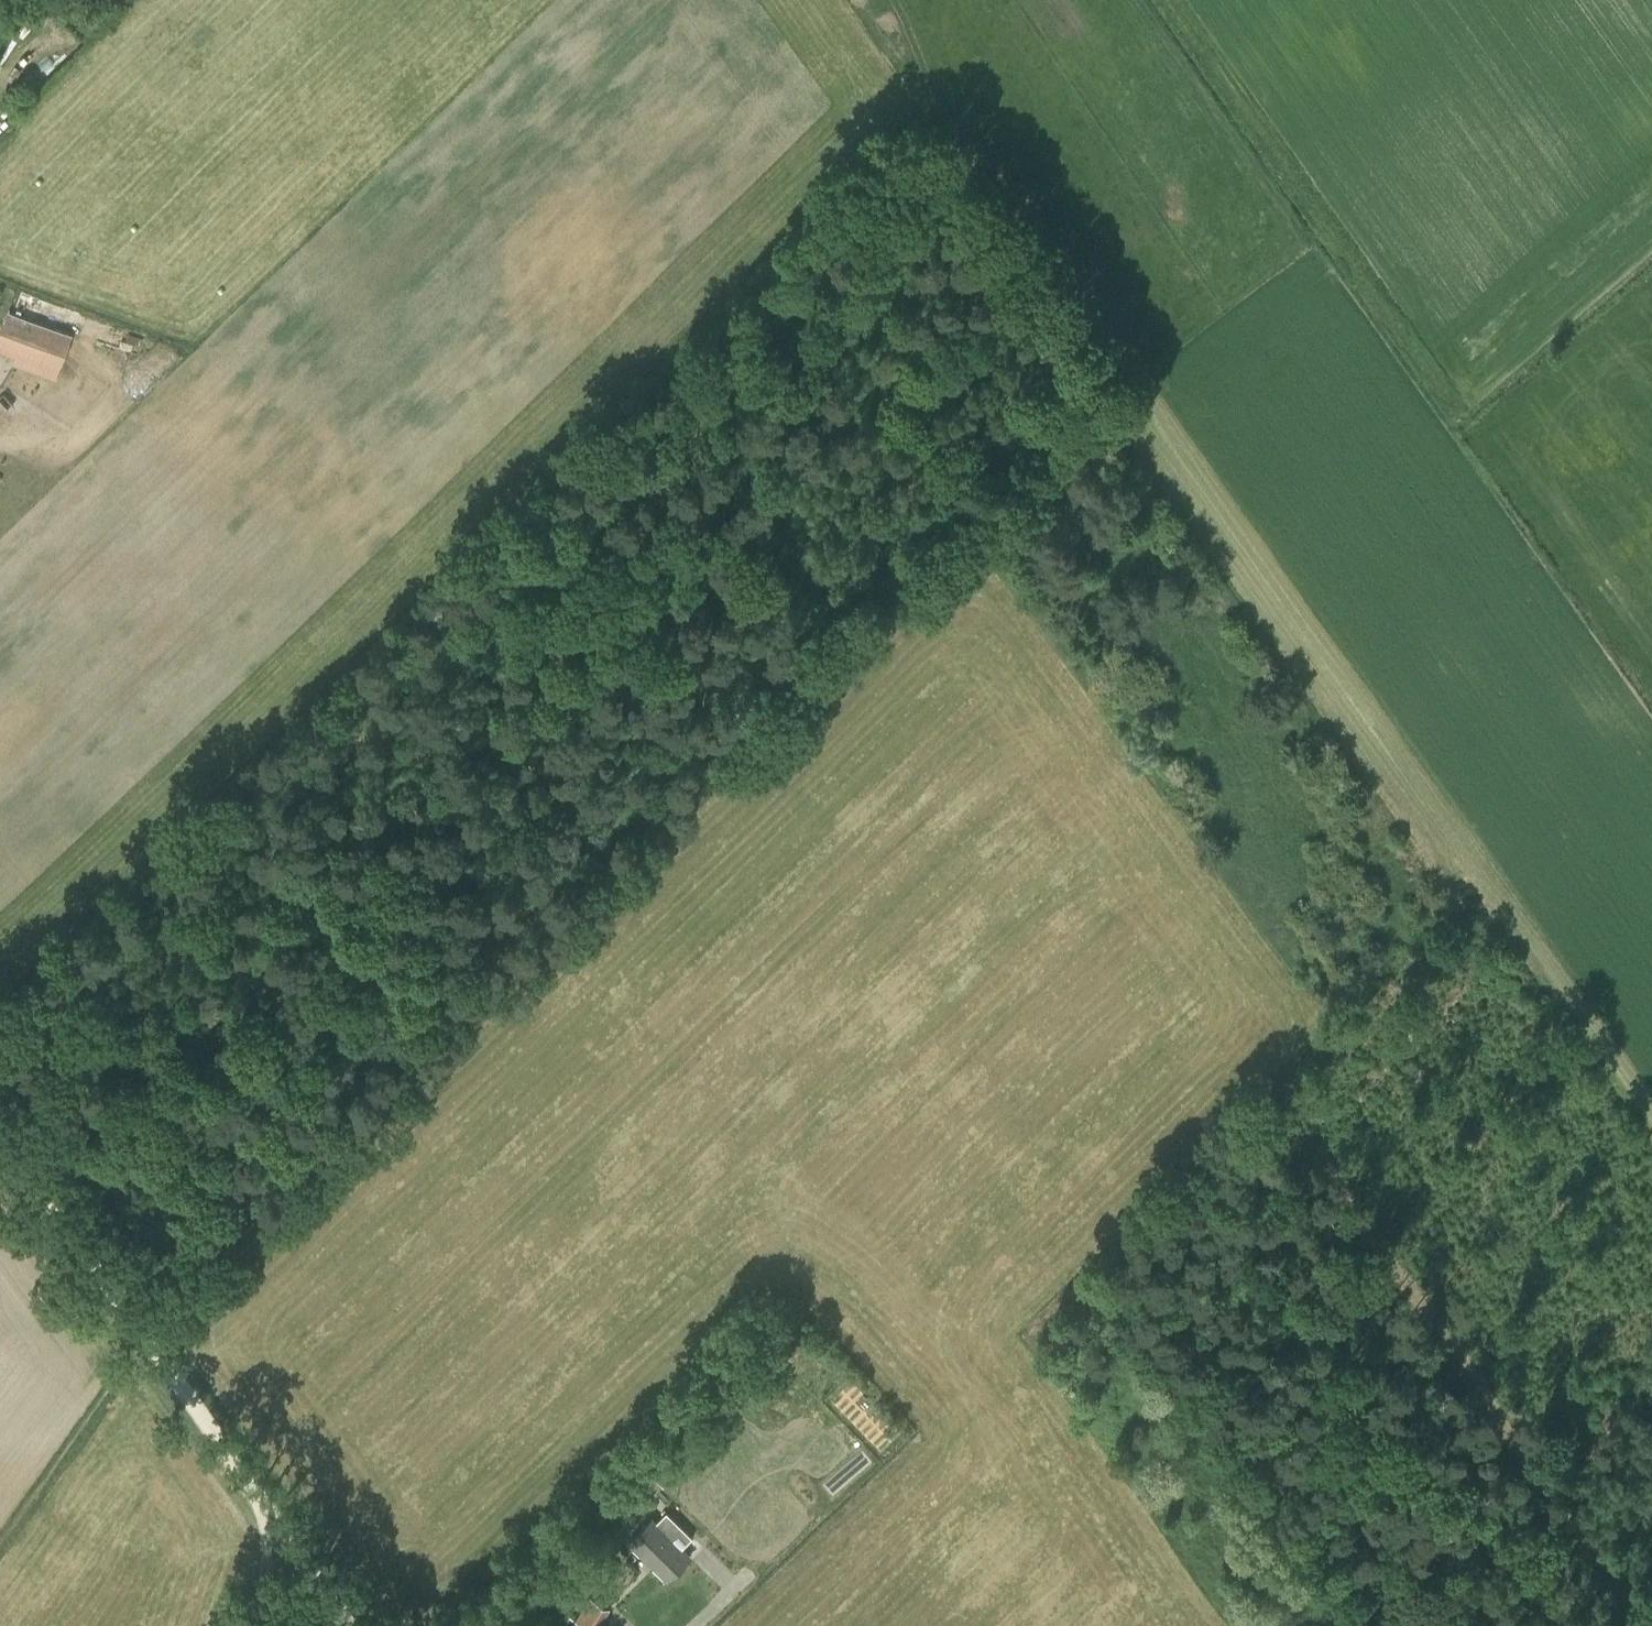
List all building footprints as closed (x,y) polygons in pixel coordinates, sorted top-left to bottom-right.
[(13,364),(56,380),(73,334),(8,310),(0,333),(0,350),(16,356),(13,364)] [(656,1522),(652,1518),(630,1540),(668,1579),(691,1557),(682,1548),(693,1537),(668,1511),(656,1522)] [(578,1625),(598,1625),(610,1607),(590,1596),(576,1619),(581,1621),(578,1625)]
